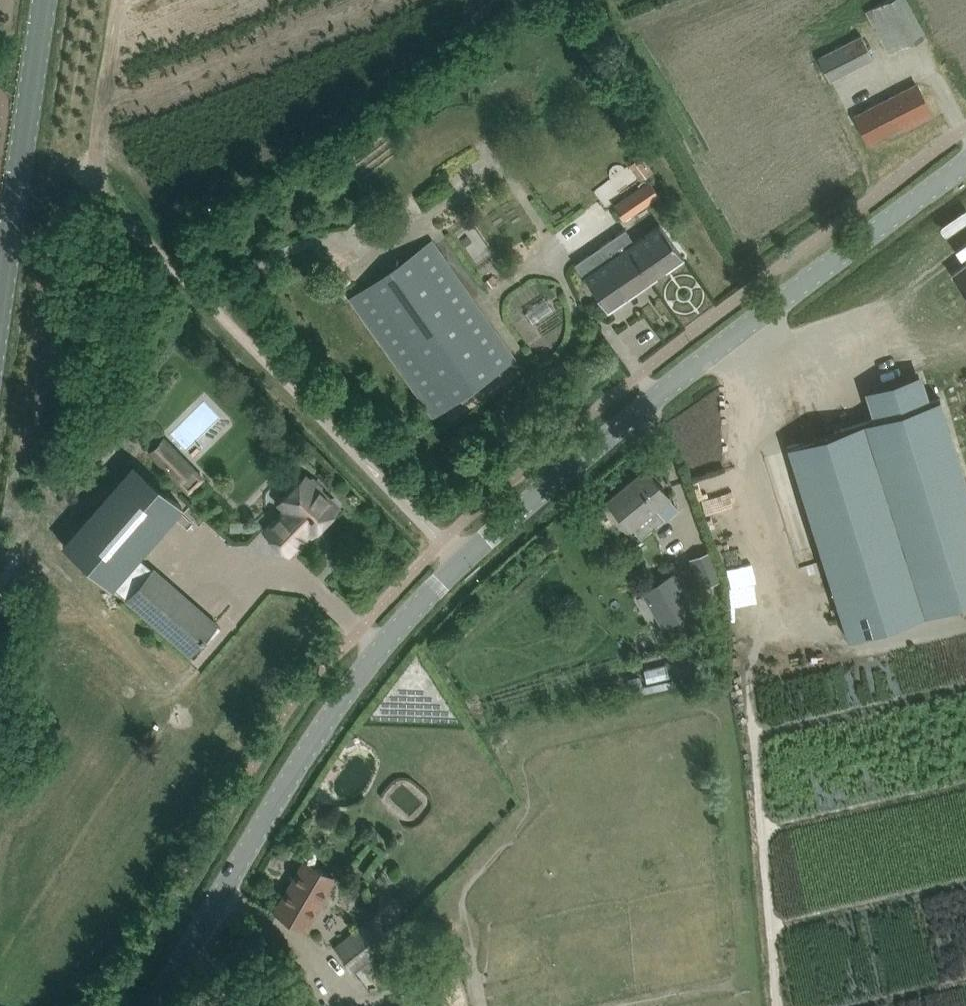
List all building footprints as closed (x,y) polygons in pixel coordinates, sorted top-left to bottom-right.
[(866,10),(879,36),(888,53),(924,35),(915,17),(906,0),(884,0),(866,10)] [(817,56),(829,80),(873,57),(860,34),(817,56)] [(868,142),(902,125),(904,129),(932,115),(916,84),(854,116),(868,142)] [(612,193),(624,191),(621,176),(609,178),(612,193)] [(650,179),(614,204),(624,219),(660,195),(650,179)] [(574,264),(607,310),(682,257),(659,224),(633,242),(624,229),(574,264)] [(430,239),(365,285),(349,297),(433,417),(515,359),(430,239)] [(951,274),(965,294),(965,263),(951,274)] [(955,310),(929,329),(936,339),(962,321),(955,310)] [(847,638),(965,601),(965,482),(940,398),(926,402),(918,378),(869,393),(877,418),(787,446),(847,638)] [(195,465),(165,435),(148,452),(178,482),(195,465)] [(133,462),(62,543),(111,586),(112,585),(127,598),(153,569),(138,556),(182,505),(133,462)] [(641,538),(664,518),(677,508),(645,469),(619,490),(622,493),(611,502),(608,499),(607,500),(630,528),(632,527),(641,538)] [(280,502),(286,508),(265,530),(288,553),(310,530),(312,532),(336,507),(319,491),(321,486),(312,477),(307,479),(304,476),(280,502)] [(185,516),(171,530),(183,543),(198,529),(185,516)] [(704,542),(693,547),(706,574),(717,570),(704,542)] [(180,592),(153,568),(153,569),(127,598),(126,599),(190,654),(216,624),(216,623),(211,628),(176,597),(180,592)] [(676,571),(644,583),(657,621),(690,609),(676,571)] [(682,659),(649,661),(651,680),(684,677),(682,659)] [(633,676),(627,678),(629,687),(635,686),(642,684),(640,675),(633,676)] [(355,743),(353,737),(343,740),(346,746),(355,743)] [(304,860),(275,910),(306,928),(322,901),(320,900),(333,877),(304,860)] [(336,917),(348,928),(359,917),(347,905),(336,917)] [(371,917),(334,947),(353,972),(391,942),(371,917)]
